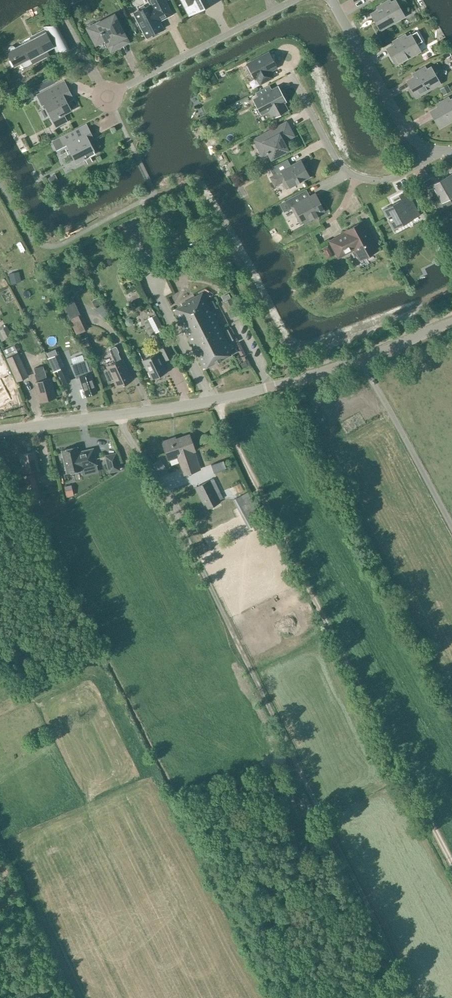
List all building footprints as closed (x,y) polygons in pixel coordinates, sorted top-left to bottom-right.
[(150,5),(134,14),(146,37),(151,34),(152,37),(159,33),(158,31),(163,28),(163,27),(162,28),(158,21),(172,14),(165,0),(147,0),(150,5)] [(190,14),(218,0),(183,0),(190,14)] [(380,30),(404,16),(395,0),(391,3),(389,0),(380,5),(382,7),(371,14),(380,30)] [(95,37),(98,43),(105,39),(111,50),(128,42),(124,34),(125,33),(119,22),(118,23),(114,15),(97,24),(98,25),(89,30),(93,38),(95,37)] [(9,49),(9,51),(9,52),(7,53),(14,67),(21,63),(24,68),(50,55),(47,50),(54,46),(57,52),(59,51),(70,50),(57,25),(43,26),(45,30),(21,42),(23,45),(16,48),(16,47),(15,48),(14,46),(12,45),(11,46),(9,47),(9,49)] [(398,42),(387,48),(396,65),(420,51),(416,44),(421,40),(417,32),(406,37),(405,35),(396,40),(398,42)] [(276,67),(269,53),(268,53),(269,54),(262,57),(261,56),(254,60),(255,61),(248,64),(247,64),(255,78),(257,77),(260,84),(272,77),(269,70),(276,67)] [(440,83),(431,67),(426,70),(425,67),(416,72),(418,75),(407,81),(416,97),(440,83)] [(52,77),(33,87),(36,92),(55,82),(52,77)] [(73,99),(64,81),(37,95),(42,104),(44,103),(56,127),(67,121),(63,114),(71,110),(66,102),(73,99)] [(269,109),(272,115),(275,116),(285,110),(286,108),(283,102),(285,101),(278,87),(272,90),(269,85),(256,92),(258,98),(256,99),(255,101),(261,112),(263,112),(269,109)] [(448,86),(440,90),(443,95),(450,91),(448,86)] [(450,100),(448,97),(440,102),(441,105),(430,111),(440,128),(451,120),(451,99),(450,100)] [(293,136),(286,123),(254,140),(262,155),(268,152),(271,158),(287,150),(282,141),(293,136)] [(76,163),(85,159),(87,163),(92,160),(90,156),(95,153),(91,146),(90,146),(84,136),(90,133),(86,125),(52,142),(56,150),(67,144),(76,163)] [(286,189),(309,177),(301,161),(291,166),(287,159),(274,166),(277,172),(269,176),(274,186),(282,182),(286,189)] [(422,183),(439,211),(451,204),(451,203),(449,197),(451,196),(451,176),(451,174),(433,184),(430,178),(422,183)] [(284,211),(292,207),(297,216),(299,214),(303,222),(309,218),(311,221),(319,217),(317,214),(324,210),(320,204),(322,203),(318,194),(316,195),(315,194),(306,199),(302,191),(280,204),(284,211)] [(383,210),(393,229),(419,215),(407,191),(399,195),(401,200),(383,210)] [(161,217),(179,207),(175,200),(157,209),(161,217)] [(370,239),(361,222),(346,231),(347,233),(331,242),(339,256),(354,247),(361,259),(376,251),(374,246),(375,245),(371,239),(370,239)] [(331,253),(328,246),(323,249),(328,258),(331,256),(331,253)] [(18,272),(9,274),(11,284),(20,282),(18,272)] [(202,293),(181,304),(182,305),(174,310),(204,369),(233,354),(202,293)] [(241,312),(233,297),(223,302),(231,317),(241,312)] [(155,314),(143,320),(150,335),(163,329),(155,314)] [(77,334),(87,329),(80,315),(70,319),(77,334)] [(0,329),(0,337),(2,340),(12,335),(7,326),(0,329)] [(235,338),(230,329),(227,330),(232,340),(235,338)] [(92,346),(87,337),(80,340),(85,350),(92,346)] [(161,362),(172,357),(166,344),(155,349),(157,354),(143,361),(147,370),(148,369),(152,378),(166,372),(161,362)] [(124,383),(131,380),(122,360),(121,360),(118,353),(119,351),(117,347),(115,347),(110,349),(110,350),(116,363),(108,366),(109,368),(105,370),(104,373),(109,381),(111,382),(115,380),(118,387),(125,384),(124,383)] [(64,367),(58,353),(48,358),(54,371),(57,370),(64,384),(71,381),(65,366),(64,367)] [(17,382),(29,377),(18,354),(7,359),(17,382)] [(86,396),(97,392),(91,372),(92,372),(87,359),(71,364),(76,377),(80,376),(84,389),(81,390),(83,396),(86,395),(86,396)] [(42,402),(57,397),(51,378),(48,379),(45,370),(44,370),(43,366),(34,368),(38,382),(36,382),(42,402)] [(11,400),(0,379),(0,406),(11,400)] [(175,437),(162,442),(168,460),(178,457),(184,475),(200,469),(194,451),(195,451),(189,434),(176,439),(175,437)] [(76,447),(62,450),(67,473),(82,469),(81,468),(97,464),(93,448),(78,452),(76,447)] [(34,451),(20,454),(24,472),(28,471),(29,474),(25,475),(30,498),(40,496),(34,470),(38,469),(34,451)] [(116,453),(106,456),(110,471),(119,469),(116,453)] [(165,467),(157,471),(161,477),(169,474),(165,467)] [(195,487),(206,509),(220,502),(209,480),(195,487)] [(73,495),(71,485),(65,486),(67,496),(73,495)] [(266,524),(248,491),(233,499),(242,516),(243,515),(249,527),(252,525),(255,530),(266,524)]
